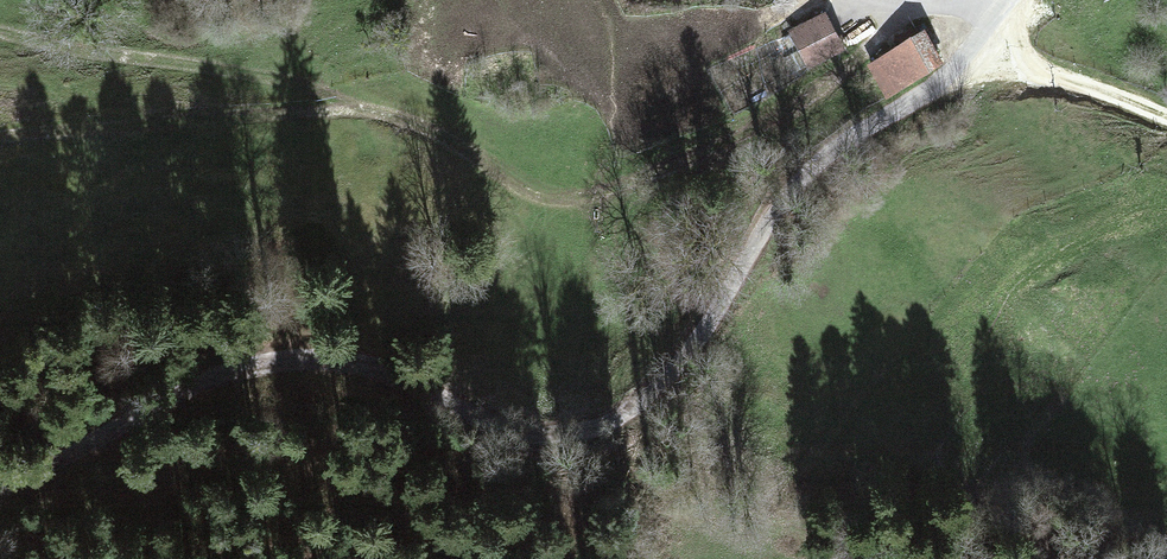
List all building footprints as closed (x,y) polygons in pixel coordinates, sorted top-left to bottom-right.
[(844,53),(824,15),(793,32),(813,70),(844,53)] [(928,28),(875,56),(893,90),(946,61),(928,28)]
